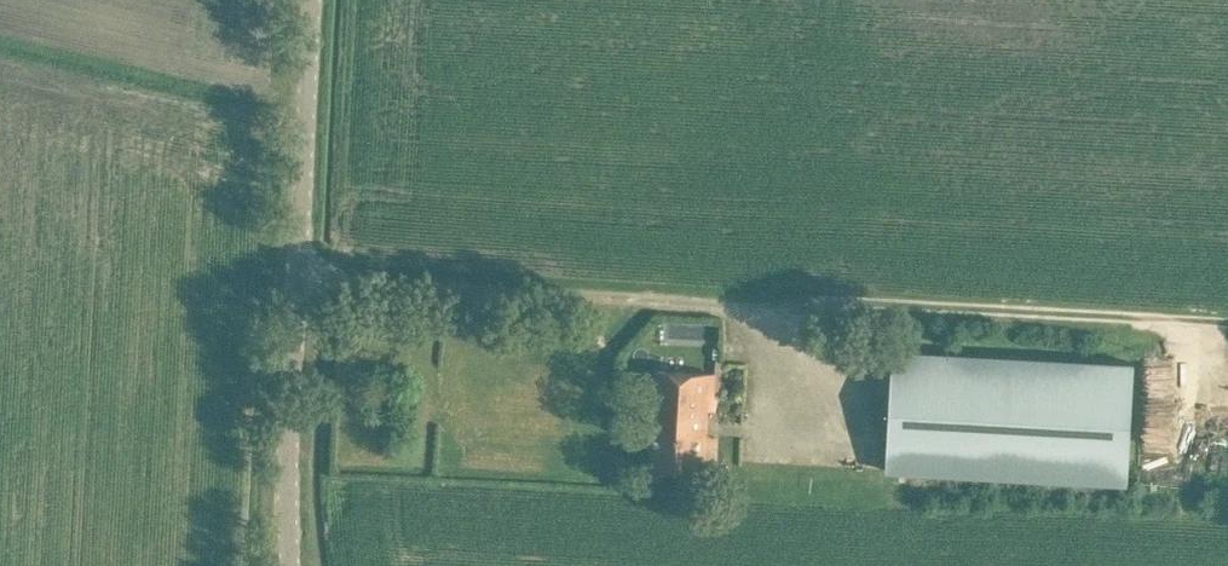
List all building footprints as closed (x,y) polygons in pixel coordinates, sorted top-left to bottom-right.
[(883,466),(1129,483),(1137,360),(891,344),(883,466)] [(654,464),(678,465),(707,467),(711,398),(714,398),(715,373),(657,370),(653,447),(654,447),(654,464)]
